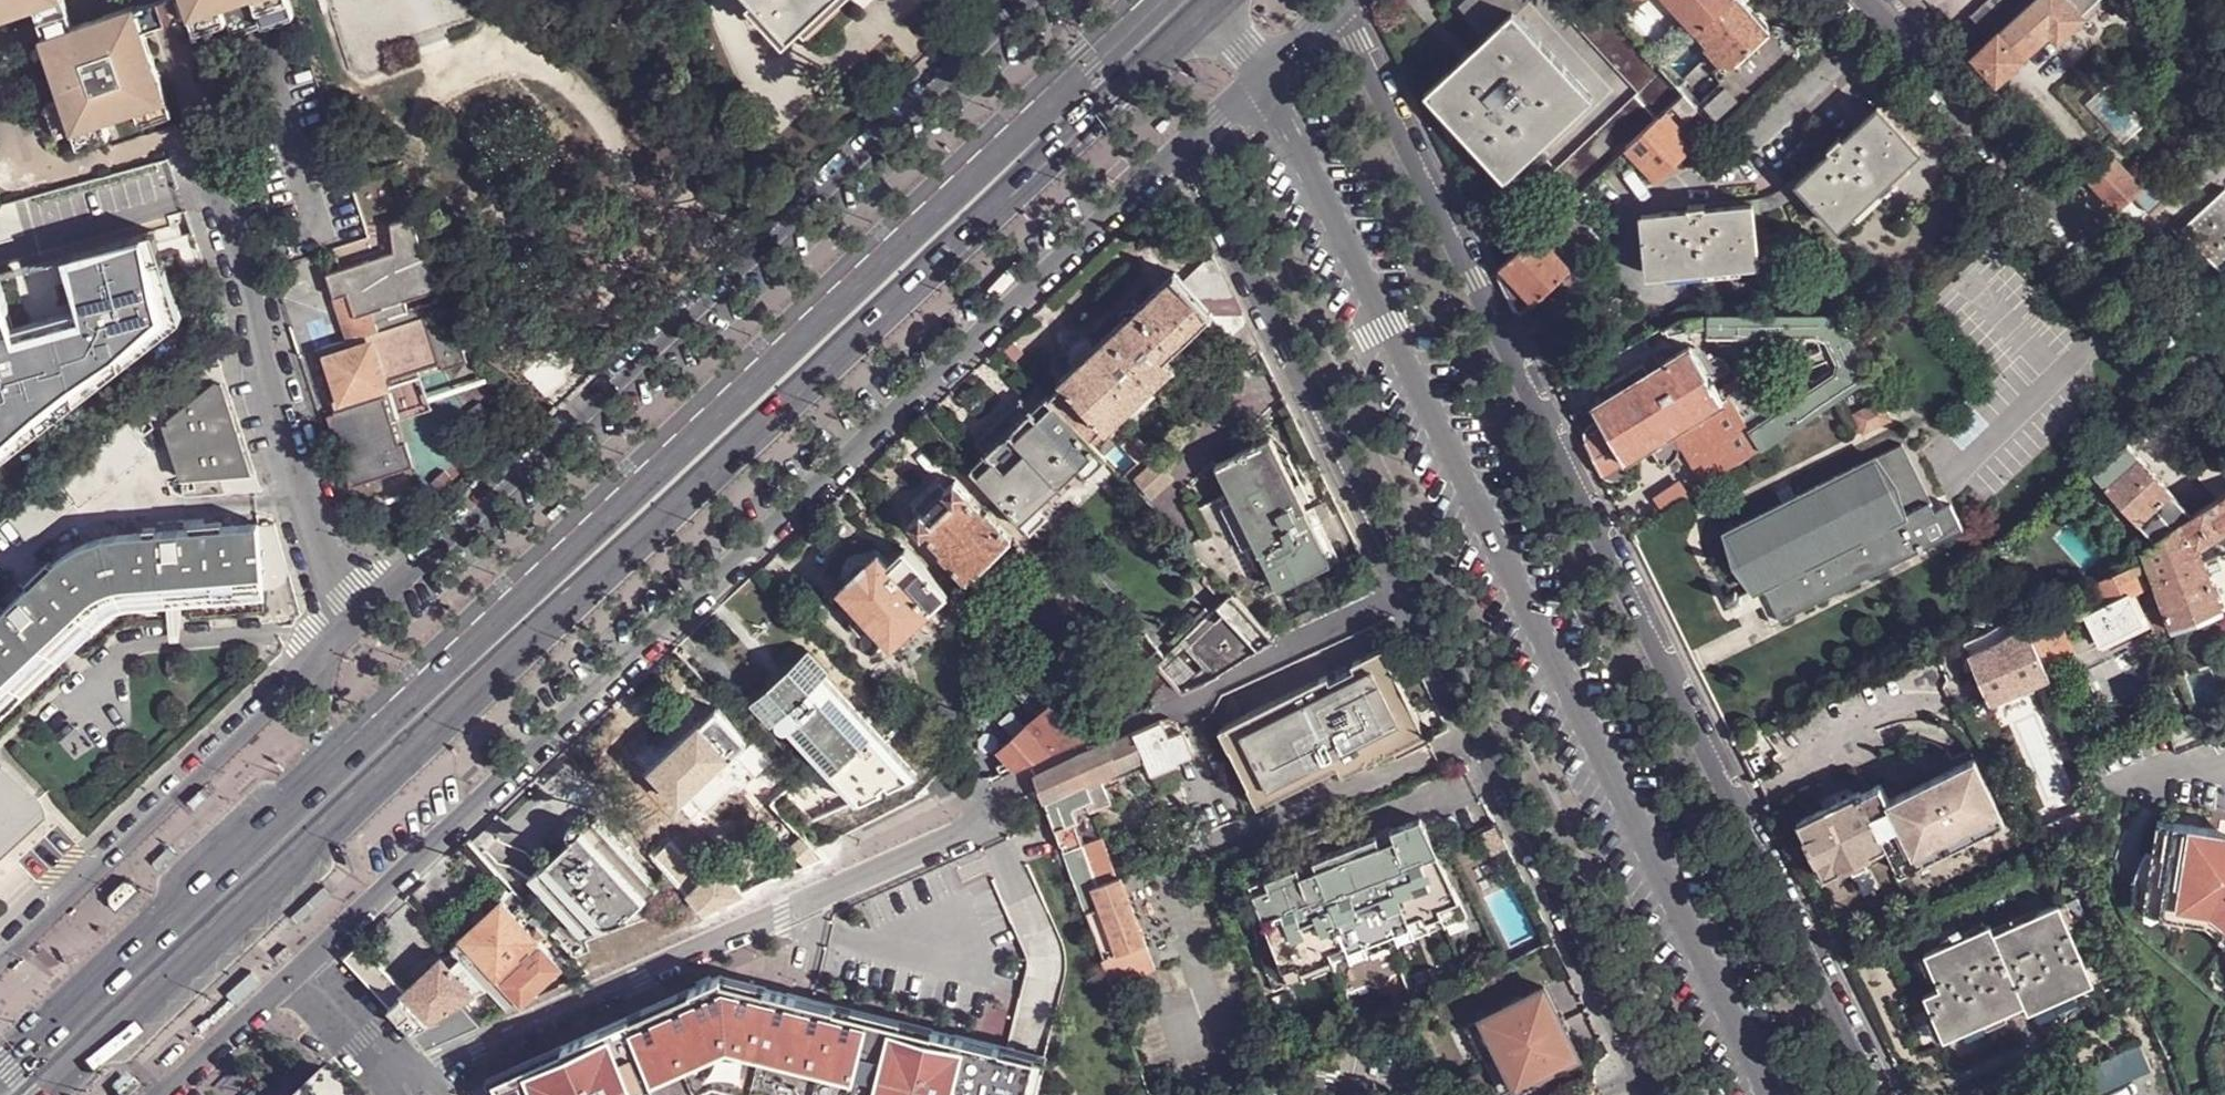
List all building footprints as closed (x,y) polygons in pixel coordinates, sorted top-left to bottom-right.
[(24,8),(33,5),(47,0),(0,0),(0,16),(24,8)] [(43,33),(71,24),(63,0),(47,0),(33,5),(43,33)] [(143,27),(166,19),(189,11),(185,0),(143,0),(134,3),(143,27)] [(226,18),(231,34),(276,19),(292,13),(289,0),(185,0),(189,11),(190,14),(221,3),(226,18)] [(791,31),(808,17),(809,18),(811,17),(809,15),(824,2),(827,4),(827,2),(826,0),(763,0),(791,31)] [(1465,63),(1438,90),(1509,169),(1590,93),(1515,12),(1527,0),(1469,0),(1466,3),(1465,2),(1464,3),(1491,30),(1472,48),(1478,55),(1467,66),(1465,63)] [(1600,0),(1565,0),(1559,5),(1639,92),(1559,169),(1581,193),(1584,190),(1628,148),(1685,93),(1659,64),(1630,32),(1621,23),(1600,0)] [(1646,0),(1629,0),(1625,4),(1633,12),(1646,0)] [(1729,0),(1668,0),(1696,30),(1729,0)] [(1797,54),(1797,51),(1793,39),(1785,31),(1774,25),(1771,28),(1744,0),(1729,0),(1696,30),(1707,41),(1704,44),(1721,62),(1713,70),(1723,81),(1696,105),(1717,128),(1797,54)] [(2033,0),(1986,0),(1970,15),(1991,39),(2033,0)] [(1991,39),(1976,53),(1998,77),(2051,28),(2060,37),(2084,14),(2082,12),(2095,0),(2033,0),(1991,39)] [(71,128),(77,145),(108,134),(103,120),(135,108),(166,97),(143,27),(134,3),(102,14),(105,22),(90,26),(87,19),(71,24),(43,33),(40,35),(61,98),(71,128)] [(216,21),(226,18),(221,3),(190,14),(195,28),(216,21)] [(102,14),(87,19),(90,26),(105,22),(102,14)] [(1461,58),(1465,63),(1467,66),(1478,55),(1472,48),(1461,58)] [(1685,93),(1628,148),(1657,178),(1690,146),(1675,130),(1691,116),(1710,137),(1718,129),(1717,128),(1696,105),(1685,93)] [(166,97),(135,108),(139,123),(172,113),(166,97)] [(55,133),(71,128),(61,98),(45,103),(55,133)] [(1839,157),(1806,190),(1840,227),(1886,183),(1885,182),(1919,149),(1879,107),(1846,140),(1842,135),(1830,147),(1839,157)] [(2185,135),(2176,125),(2166,135),(2175,145),(2185,135)] [(1776,192),(1781,206),(1791,201),(1806,190),(1839,157),(1830,147),(1823,153),(1798,178),(1792,183),(1776,192)] [(2119,208),(2144,185),(2139,179),(2148,171),(2139,161),(2130,169),(2117,157),(2093,180),(2119,208)] [(2184,225),(2223,268),(2224,267),(2224,189),(2184,225)] [(1568,205),(1582,220),(1597,205),(1584,190),(1581,193),(1568,205)] [(1708,217),(1754,213),(1761,212),(1781,206),(1776,192),(1768,195),(1751,199),(1729,201),(1707,203),(1708,217)] [(1759,264),(1754,213),(1708,217),(1707,203),(1689,205),(1690,210),(1643,215),(1649,273),(1696,269),(1695,270),(1759,264)] [(1557,253),(1587,225),(1582,220),(1568,205),(1539,233),(1557,253)] [(330,413),(352,485),(414,465),(408,439),(401,442),(387,394),(391,385),(396,376),(443,361),(446,368),(470,360),(450,296),(412,308),(408,298),(440,286),(422,245),(414,217),(391,224),(399,249),(331,270),(338,293),(351,290),(359,313),(376,308),(381,326),(351,335),(317,346),(337,410),(330,413)] [(1505,271),(1535,302),(1600,241),(1587,225),(1557,253),(1539,233),(1500,270),(1501,271),(1505,271)] [(0,272),(0,461),(178,317),(151,231),(69,254),(82,297),(20,317),(3,271),(0,272)] [(1261,348),(1213,253),(1185,280),(1215,312),(1214,313),(1227,339),(1222,342),(1236,371),(1261,348)] [(1059,379),(1063,383),(1107,430),(1154,387),(1175,368),(1166,357),(1178,346),(1214,313),(1215,312),(1185,280),(1176,271),(1139,306),(1126,318),(1095,348),(1076,364),(1059,379)] [(1501,271),(1522,313),(1535,302),(1505,271),(1501,271)] [(351,290),(338,293),(351,335),(381,326),(376,308),(359,313),(351,290)] [(1126,318),(1139,306),(1133,299),(1120,311),(1126,318)] [(1837,372),(1757,426),(1769,446),(1869,377),(1857,354),(1859,351),(1840,313),(1709,313),(1709,326),(1710,332),(1711,334),(1818,334),(1825,341),(1837,363),(1837,372)] [(1070,358),(1076,364),(1095,348),(1089,341),(1070,358)] [(1611,397),(1594,407),(1605,428),(1625,462),(1651,446),(1664,467),(1671,461),(1678,453),(1679,445),(1678,439),(1675,432),(1680,429),(1712,482),(1769,446),(1757,426),(1751,417),(1761,410),(1746,385),(1725,399),(1692,346),(1649,373),(1611,397)] [(221,476),(227,493),(263,489),(222,367),(213,368),(210,360),(161,397),(169,421),(165,427),(183,478),(188,477),(187,479),(194,479),(221,476)] [(396,376),(391,385),(446,368),(443,361),(396,376)] [(1204,401),(1217,388),(1208,379),(1194,391),(1204,401)] [(1063,383),(1048,397),(1092,444),(1107,430),(1063,383)] [(408,439),(391,385),(387,394),(401,442),(408,439)] [(169,421),(161,397),(129,423),(141,439),(157,426),(165,427),(169,421)] [(988,453),(973,467),(1028,525),(1033,529),(1049,514),(1040,504),(1082,465),(1091,474),(1106,459),(1092,444),(1048,397),(1033,411),(988,453)] [(978,441),(988,453),(1033,411),(1022,400),(978,441)] [(1891,419),(1882,401),(1856,415),(1865,432),(1891,419)] [(16,511),(10,517),(28,542),(76,504),(80,509),(152,452),(141,439),(129,423),(46,488),(16,511)] [(1322,533),(1317,521),(1273,432),(1219,458),(1232,485),(1198,501),(1234,577),(1291,549),(1301,572),(1334,557),(1322,533)] [(1127,450),(1138,463),(1150,452),(1138,439),(1127,450)] [(1758,590),(1774,622),(1784,618),(1964,525),(1952,502),(1938,510),(1903,443),(1728,532),(1734,545),(1730,547),(1742,561),(1746,578),(1751,576),(1757,588),(1768,585),(1758,590)] [(2109,487),(2157,539),(2181,524),(2195,514),(2130,445),(2093,478),(2104,490),(2109,487)] [(2221,497),(2224,494),(2224,454),(2201,476),(2221,497)] [(199,496),(227,493),(221,476),(194,479),(195,482),(197,493),(199,496)] [(964,577),(967,581),(1012,539),(987,512),(985,513),(965,492),(967,491),(956,479),(947,488),(938,486),(930,489),(923,495),(920,503),(921,512),(911,522),(923,533),(925,531),(944,552),(943,554),(964,577)] [(1662,508),(1689,495),(1683,482),(1656,495),(1662,508)] [(2224,529),(2224,494),(2221,497),(2195,514),(2181,524),(2193,549),(2224,529)] [(1323,518),(1317,521),(1322,533),(1329,530),(1323,518)] [(49,658),(108,603),(118,601),(166,596),(184,594),(194,594),(263,588),(264,590),(266,589),(265,580),(260,525),(188,531),(187,521),(179,521),(181,531),(165,532),(165,523),(159,522),(159,533),(135,534),(111,539),(86,547),(65,559),(48,573),(31,590),(23,581),(19,585),(26,594),(15,603),(8,595),(4,599),(11,608),(0,617),(0,704),(49,658)] [(276,523),(260,525),(265,580),(280,578),(280,576),(284,575),(288,569),(288,563),(289,562),(276,523)] [(2200,563),(2193,549),(2181,524),(2157,539),(2144,547),(2156,580),(2174,628),(2222,611),(2224,615),(2224,566),(2224,567),(2220,556),(2202,563),(2200,563)] [(892,643),(947,591),(926,568),(905,547),(889,563),(878,553),(840,589),(857,607),(877,628),(892,643)] [(2144,547),(2093,581),(2104,604),(2156,580),(2144,547)] [(926,568),(947,591),(964,577),(943,554),(926,568)] [(1231,593),(1206,567),(1203,570),(1203,579),(1223,600),(1231,593)] [(1278,600),(1293,592),(1283,571),(1281,572),(1279,568),(1266,575),(1278,600)] [(1171,677),(1184,690),(1208,682),(1275,640),(1267,631),(1231,593),(1223,600),(1213,610),(1229,628),(1192,664),(1183,654),(1166,653),(1165,655),(1157,662),(1171,677)] [(166,596),(170,642),(180,641),(184,594),(166,596)] [(875,630),(877,628),(857,607),(855,608),(851,624),(860,634),(875,630)] [(2027,623),(2043,660),(2070,647),(2052,608),(2027,623)] [(1213,610),(1166,653),(1183,654),(1192,664),(1229,628),(1213,610)] [(1991,703),(2051,678),(2043,660),(2027,623),(2027,622),(2025,623),(1993,645),(1970,656),(1991,703)] [(1132,636),(1133,637),(1157,662),(1165,655),(1145,633),(1135,633),(1132,636)] [(1153,692),(1171,677),(1157,662),(1133,637),(1117,652),(1153,692)] [(773,723),(779,717),(858,801),(917,775),(826,673),(832,668),(812,646),(806,651),(759,695),(753,700),(773,723)] [(1328,676),(1221,729),(1259,805),(1340,765),(1344,774),(1393,749),(1398,758),(1430,741),(1384,648),(1354,663),(1357,667),(1331,680),(1328,676)] [(1044,711),(1053,702),(1026,674),(1019,681),(1030,692),(1027,695),(1044,711)] [(2110,754),(2147,737),(2125,687),(2088,704),(2110,754)] [(754,733),(723,701),(703,720),(690,707),(637,756),(693,816),(702,807),(707,811),(737,784),(732,779),(740,771),(735,764),(739,761),(732,753),(754,733)] [(1018,768),(1086,737),(1059,708),(1053,702),(1044,711),(1030,724),(1026,727),(1002,750),(1018,768)] [(1169,720),(1164,722),(1168,733),(1183,726),(1181,723),(1169,720)] [(1036,776),(1048,801),(1050,800),(1114,985),(1157,970),(1121,879),(1115,881),(1101,841),(1087,845),(1079,822),(1081,821),(1076,808),(1087,802),(1091,811),(1112,802),(1101,777),(1147,757),(1152,772),(1180,760),(1179,756),(1193,749),(1183,726),(1168,733),(1164,722),(1163,721),(1110,743),(1109,741),(1077,757),(1063,764),(1052,768),(1036,776)] [(775,756),(758,737),(744,751),(761,770),(775,756)] [(1864,855),(1872,851),(1885,845),(1899,870),(2002,818),(1973,756),(1889,799),(1881,783),(1862,792),(1861,789),(1798,819),(1825,876),(1843,866),(1851,862),(1864,855)] [(10,827),(35,804),(1,766),(0,766),(0,817),(10,827)] [(1421,816),(1252,882),(1289,985),(1464,915),(1421,816)] [(10,827),(0,817),(0,837),(10,827)] [(675,902),(691,896),(672,875),(661,885),(596,817),(529,880),(581,936),(629,918),(662,888),(675,902)] [(2156,819),(2150,852),(2143,897),(2209,908),(2224,922),(2224,844),(2205,841),(2207,827),(2156,819)] [(2207,827),(2205,841),(2224,844),(2224,830),(2207,827)] [(691,896),(704,911),(746,893),(719,865),(704,879),(670,843),(655,856),(672,875),(691,896)] [(2209,908),(2143,897),(2150,852),(2145,851),(2136,866),(2131,878),(2131,895),(2134,909),(2140,910),(2204,920),(2224,938),(2224,922),(2209,908)] [(108,895),(120,909),(139,890),(127,877),(108,895)] [(514,889),(503,899),(539,938),(544,935),(551,928),(514,889)] [(454,950),(487,987),(539,938),(503,899),(451,947),(454,950)] [(2094,981),(2060,901),(1993,930),(1990,922),(1924,951),(1939,985),(1924,992),(1944,1038),(2025,1002),(2029,1010),(2094,981)] [(371,981),(415,1029),(475,992),(487,988),(487,987),(454,950),(445,958),(443,957),(405,992),(360,942),(348,953),(371,981)] [(1590,1011),(1570,969),(1562,973),(1582,1015),(1590,1011)] [(489,1079),(496,1094),(1036,1094),(1045,1057),(718,976),(489,1079)] [(1546,986),(1469,1025),(1503,1093),(1580,1055),(1546,986)] [(2151,1070),(2139,1044),(2061,1079),(2067,1094),(2094,1094),(2151,1070)] [(353,1089),(334,1068),(305,1094),(346,1094),(353,1089)] [(2042,1086),(2023,1094),(2046,1094),(2042,1086)]
